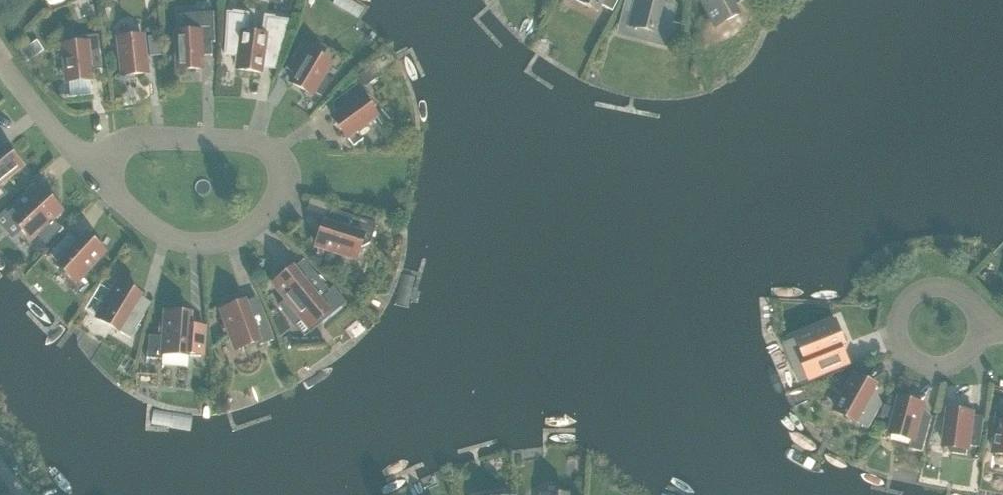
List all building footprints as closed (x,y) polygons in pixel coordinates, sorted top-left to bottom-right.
[(618,0),(575,0),(597,11),(600,6),(612,12),(618,0)] [(663,0),(626,0),(618,33),(664,45),(668,29),(674,6),(662,3),(663,0)] [(716,26),(738,14),(733,5),(743,0),(701,0),(716,26)] [(223,11),(222,65),(237,67),(237,69),(260,72),(260,70),(277,73),(291,20),(265,17),(262,36),(247,34),(249,15),(223,11)] [(183,33),(176,33),(177,70),(200,68),(200,57),(212,56),(211,43),(214,43),(213,13),(197,14),(197,28),(183,29),(183,33)] [(142,40),(141,34),(126,35),(126,38),(118,39),(123,76),(145,73),(143,49),(155,47),(154,39),(142,40)] [(67,82),(89,79),(88,65),(100,64),(97,35),(70,39),(70,45),(62,46),(67,82)] [(321,97),(330,81),(322,76),(329,64),(313,54),(313,53),(303,46),(288,71),(296,75),(291,83),(310,95),(312,92),(321,97)] [(339,113),(332,118),(346,137),(375,115),(371,109),(376,106),(363,89),(377,79),(369,68),(339,90),(343,95),(332,103),(339,113)] [(19,167),(4,147),(0,150),(0,182),(19,167)] [(26,191),(5,210),(14,219),(12,221),(29,239),(35,234),(46,246),(63,230),(52,218),(59,211),(42,193),(35,200),(26,191)] [(370,243),(376,225),(337,212),(333,225),(323,222),(315,246),(355,258),(358,247),(361,247),(370,243)] [(77,242),(68,234),(48,255),(57,264),(56,265),(74,283),(102,252),(84,235),(77,242)] [(299,276),(293,268),(273,284),(281,293),(273,299),(284,312),(291,306),(299,316),(318,301),(320,303),(330,294),(309,268),(299,276)] [(129,338),(144,314),(133,307),(140,297),(118,284),(97,319),(129,338)] [(250,316),(245,302),(221,311),(235,350),(258,341),(259,345),(272,340),(261,311),(250,316)] [(147,336),(146,359),(161,360),(162,354),(200,357),(205,357),(207,326),(190,325),(191,315),(165,313),(164,337),(147,336)] [(280,337),(290,329),(280,316),(273,321),(280,337)] [(850,362),(843,344),(847,342),(836,316),(795,333),(804,356),(801,358),(809,378),(850,362)] [(868,429),(882,404),(871,399),(878,387),(856,375),(836,411),(868,429)] [(922,451),(932,418),(925,411),(926,406),(900,398),(891,434),(913,440),(911,447),(922,451)] [(980,448),(984,417),(972,415),(972,413),(949,410),(944,447),(967,450),(968,446),(980,448)] [(999,417),(994,453),(1002,454),(1002,417),(999,417)]
